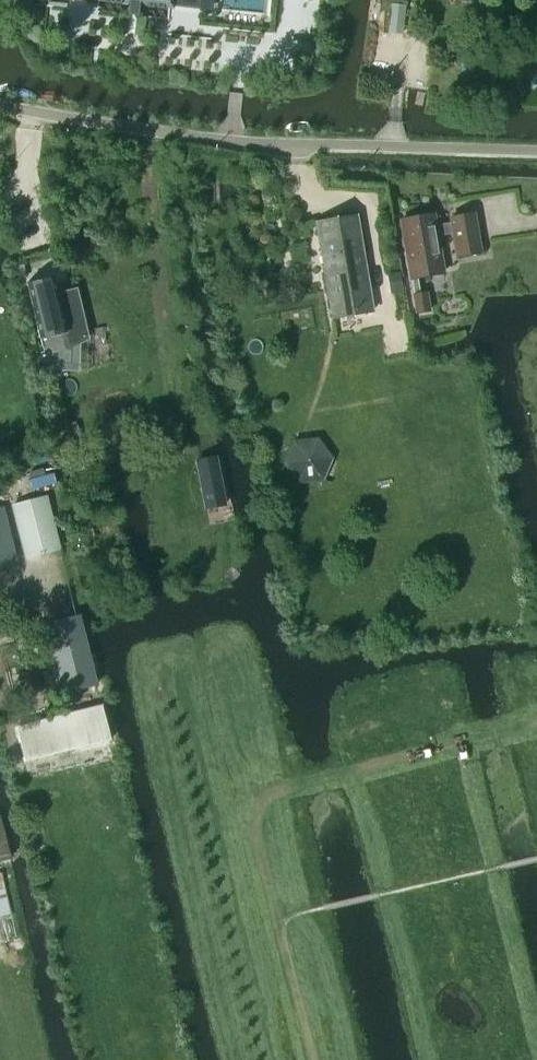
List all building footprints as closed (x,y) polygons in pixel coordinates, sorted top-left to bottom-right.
[(127,8),(139,9),(140,1),(146,2),(146,7),(153,8),(154,2),(156,3),(156,8),(163,9),(163,3),(199,7),(200,0),(128,0),(127,8)] [(433,214),(401,220),(411,278),(414,295),(417,313),(429,311),(426,293),(420,294),(417,277),(443,273),(437,236),(453,233),(457,257),(480,253),(473,213),(450,217),(451,222),(435,225),(433,214)] [(356,216),(316,222),(332,317),(372,311),(356,216)] [(399,271),(387,273),(391,294),(403,292),(399,271)] [(26,283),(47,369),(58,370),(57,363),(70,363),(71,346),(85,338),(74,291),(57,295),(53,276),(26,283)] [(292,440),(283,464),(298,484),(324,480),(333,457),(318,437),(292,440)] [(210,509),(228,505),(218,455),(200,459),(210,509)] [(26,557),(59,549),(46,496),(13,505),(26,557)] [(15,560),(1,508),(0,508),(0,564),(15,560)] [(45,623),(62,692),(96,684),(79,615),(45,623)] [(16,726),(26,760),(110,739),(101,704),(16,726)] [(9,859),(0,822),(0,861),(5,860),(9,859)] [(13,913),(1,872),(0,872),(0,916),(13,913)]
